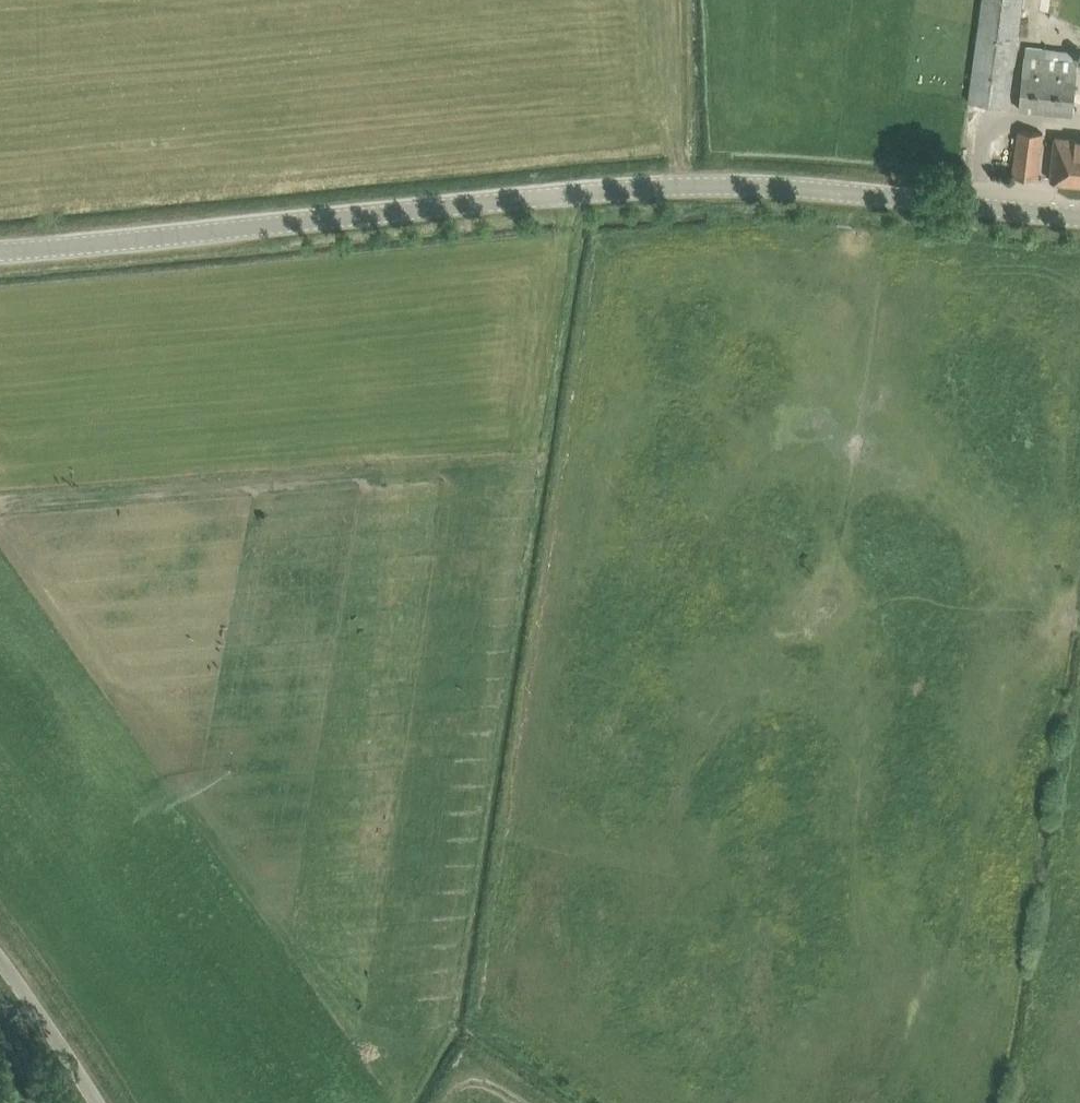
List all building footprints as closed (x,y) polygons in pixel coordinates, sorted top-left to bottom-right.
[(972,79),(969,101),(1008,106),(1022,0),(983,0),(972,79)] [(1022,74),(1021,87),(1019,109),(1073,114),(1075,92),(1076,79),(1078,60),(1041,56),(1027,55),(1024,54),(1022,74)] [(1013,176),(1037,179),(1043,133),(1019,130),(1013,176)] [(1079,183),(1079,139),(1055,136),(1051,180),(1079,183)]
